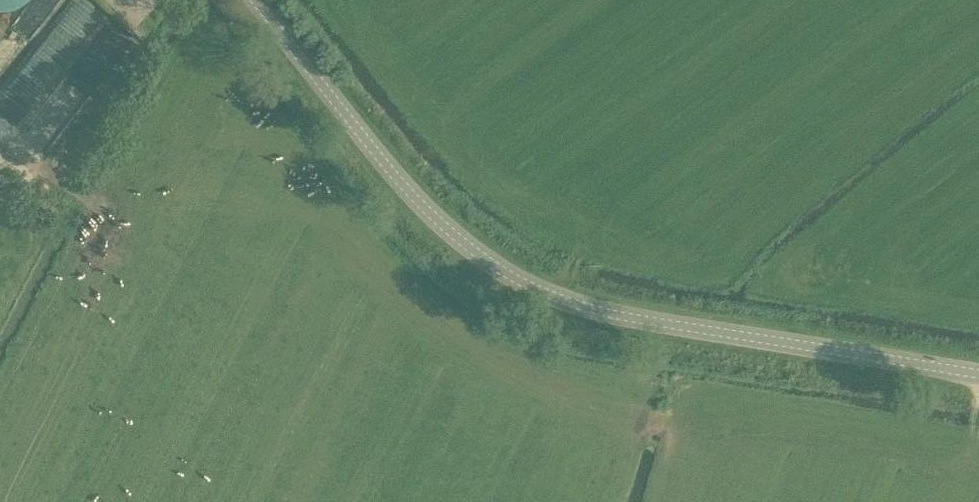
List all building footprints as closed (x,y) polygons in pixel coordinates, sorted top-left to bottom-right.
[(2,10),(12,8),(22,4),(27,0),(0,0),(0,9),(2,10)] [(54,9),(56,0),(35,0),(31,14),(41,17),(44,6),(54,9)]
